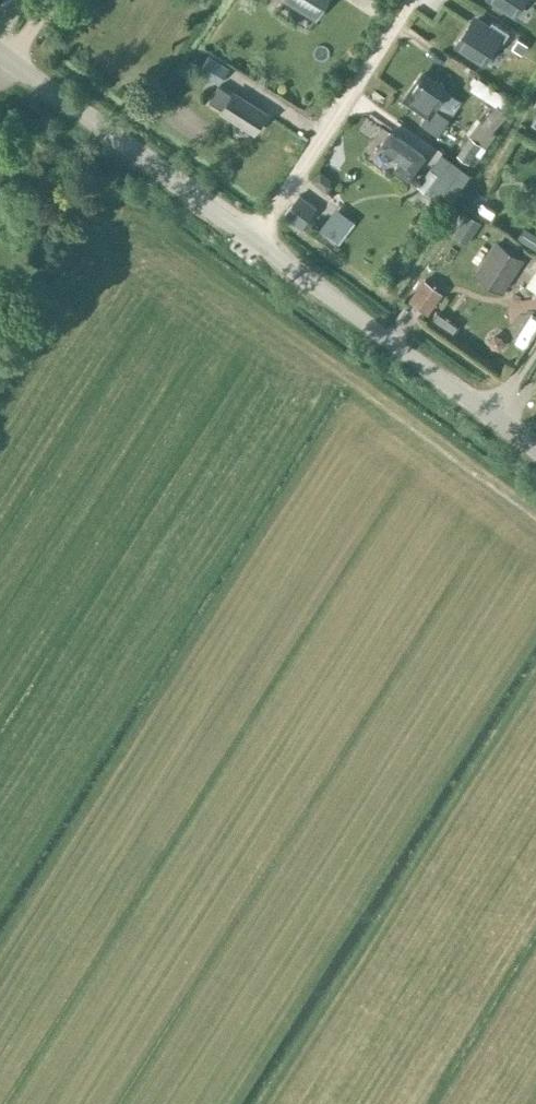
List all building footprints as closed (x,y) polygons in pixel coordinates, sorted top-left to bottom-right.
[(316,18),(327,0),(285,0),(316,18)] [(516,14),(525,0),(494,0),(516,14)] [(501,44),(510,31),(492,20),(485,32),(470,22),(456,44),(485,62),(497,42),(501,44)] [(422,74),(405,98),(428,114),(423,121),(438,132),(448,118),(434,108),(447,91),(422,74)] [(502,111),(510,99),(479,79),(471,91),(502,111)] [(218,85),(209,100),(223,109),(222,110),(255,131),(267,113),(234,92),(232,94),(218,85)] [(426,154),(390,129),(379,145),(399,159),(393,168),(409,179),(426,154)] [(469,138),(457,156),(470,165),(482,147),(469,138)] [(451,199),(470,172),(441,151),(432,165),(439,170),(429,183),(451,199)] [(317,208),(300,195),(285,215),(302,228),(317,208)] [(338,239),(353,216),(331,202),(316,225),(338,239)] [(457,234),(472,237),(476,218),(462,214),(457,234)] [(520,259),(498,244),(480,272),(502,286),(520,259)] [(425,309),(442,290),(423,273),(406,292),(425,309)] [(513,332),(525,340),(535,324),(535,318),(527,312),(513,332)]
